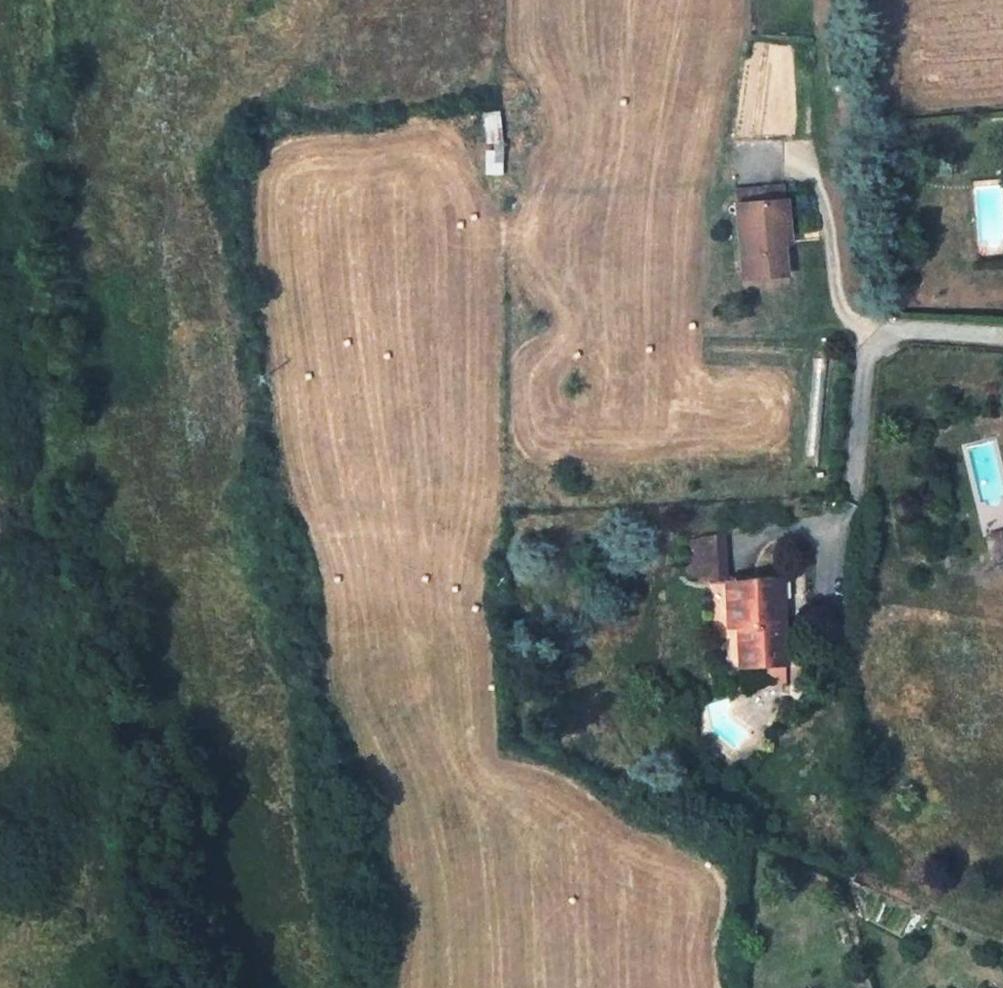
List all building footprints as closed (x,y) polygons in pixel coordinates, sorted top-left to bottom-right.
[(503,142),(500,112),(483,114),(485,133),(486,143),(503,142)] [(504,161),(503,142),(486,143),(485,176),(502,176),(503,165),(504,161)] [(739,192),(740,206),(786,201),(785,188),(739,192)] [(790,233),(786,201),(740,206),(738,206),(744,279),(768,277),(767,262),(785,260),(784,244),(783,234),(790,233)] [(787,275),(785,260),(767,262),(768,277),(787,275)] [(989,537),(993,554),(1002,551),(1002,534),(989,537)] [(727,582),(722,535),(692,542),(694,576),(707,578),(707,583),(727,582)] [(739,628),(741,668),(786,666),(784,613),(780,613),(780,601),(784,601),(783,580),(727,582),(729,628),(739,628)] [(786,680),(786,666),(741,668),(741,682),(786,680)]
